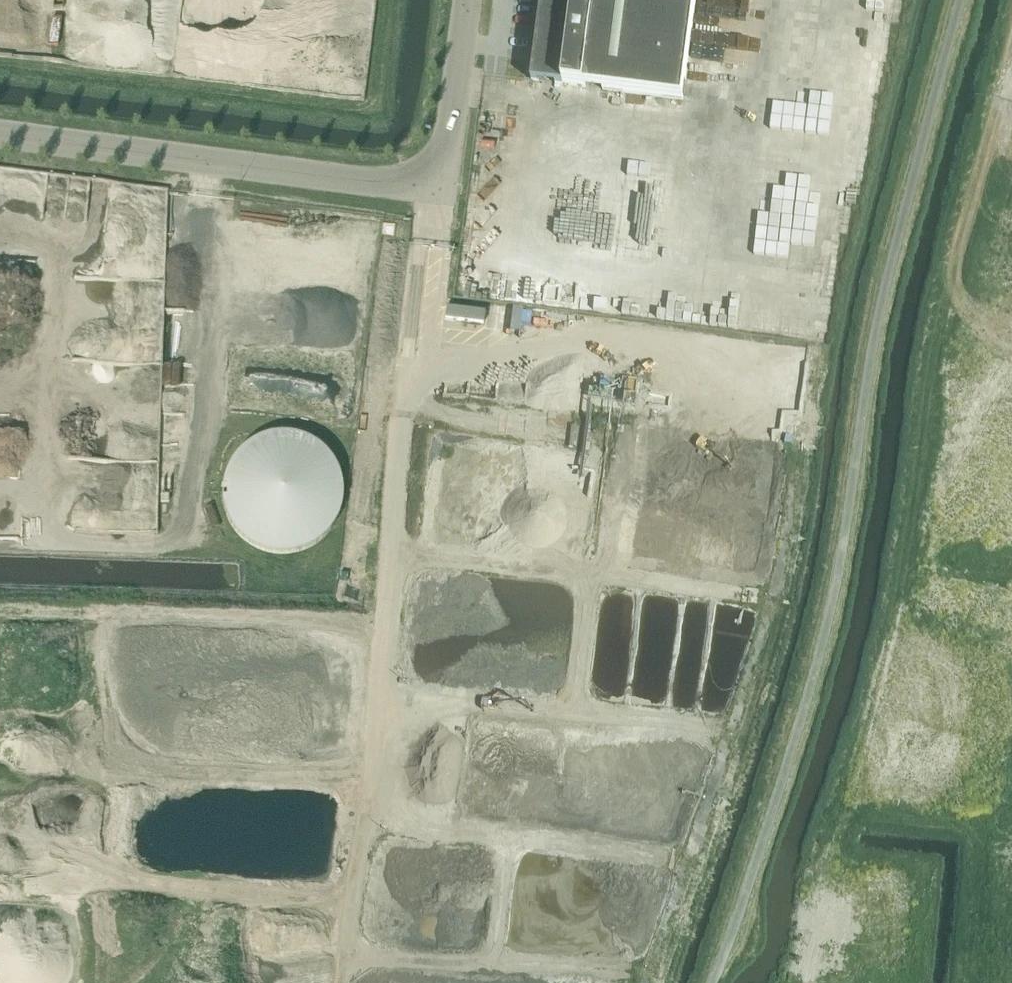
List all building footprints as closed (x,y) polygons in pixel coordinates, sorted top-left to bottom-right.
[(531,80),(683,100),(696,0),(541,0),(531,80)] [(725,27),(723,43),(742,46),(744,29),(725,27)] [(443,305),(442,317),(482,322),(483,311),(443,305)] [(284,552),(334,538),(348,502),(348,497),(333,446),(297,432),(285,431),(243,443),(228,484),(227,493),(239,536),(280,552),(284,552)] [(862,931),(863,922),(846,919),(844,928),(862,931)]
